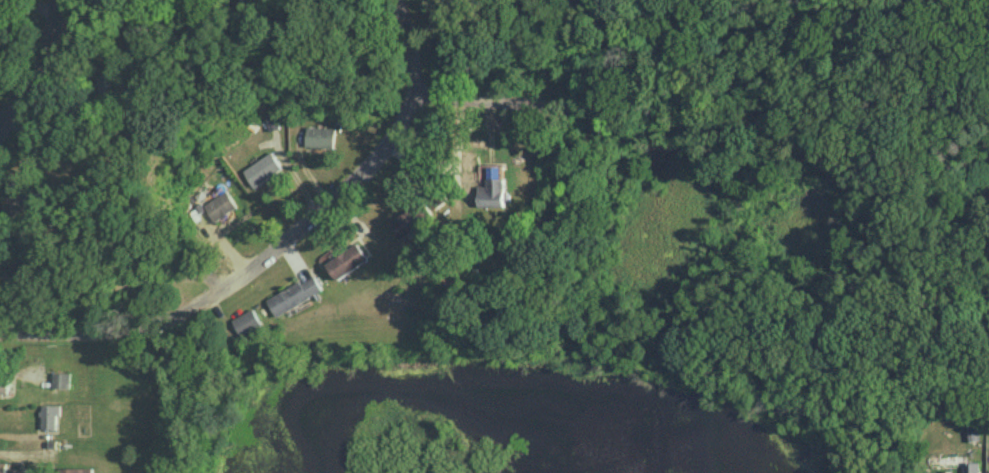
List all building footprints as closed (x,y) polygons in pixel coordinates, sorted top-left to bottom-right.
[(278,127),(273,110),(262,113),(267,130),(278,127)] [(305,146),(334,147),(334,127),(306,126),(305,146)] [(253,187),(282,167),(270,150),(241,170),(253,187)] [(505,206),(506,177),(488,177),(488,186),(479,186),(479,206),(505,206)] [(203,204),(210,220),(234,209),(227,193),(203,204)] [(390,221),(400,237),(426,219),(416,204),(390,221)] [(368,259),(356,242),(326,263),(338,280),(368,259)] [(268,298),(277,315),(324,291),(315,274),(268,298)] [(136,292),(136,279),(120,278),(119,292),(136,292)] [(243,335),(263,324),(255,308),(234,319),(243,335)] [(70,372),(53,371),(53,388),(70,388),(70,372)] [(8,396),(8,379),(0,379),(0,396),(8,396)] [(41,428),(58,429),(59,404),(41,404),(41,428)] [(19,468),(10,468),(9,461),(0,462),(0,472),(19,472),(19,468)] [(962,472),(978,472),(978,461),(962,462),(962,472)]
